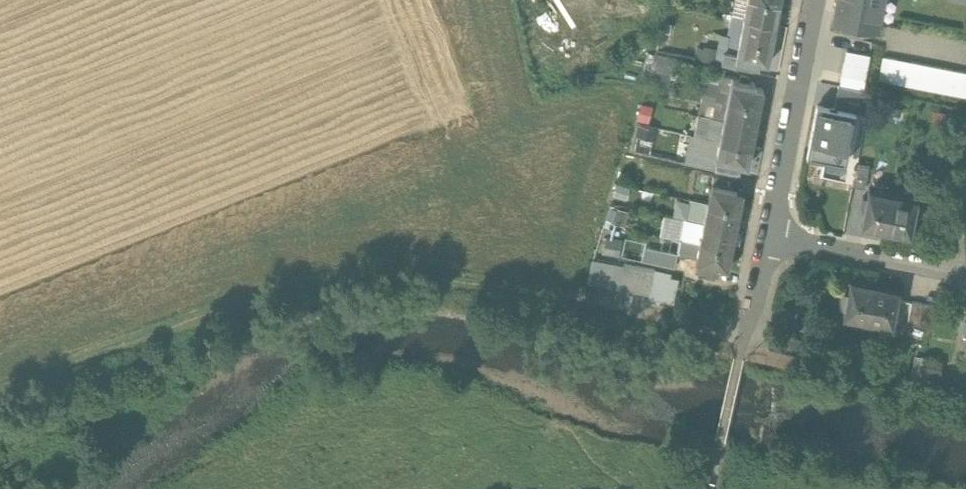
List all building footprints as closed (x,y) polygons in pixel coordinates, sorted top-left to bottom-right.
[(757,0),(747,0),(744,18),(731,16),(727,36),(771,45),(780,4),(757,0)] [(833,17),(877,26),(882,0),(837,0),(833,17)] [(671,25),(662,23),(660,33),(670,35),(671,25)] [(696,48),(693,60),(713,65),(714,61),(721,62),(723,53),(724,53),(727,37),(720,35),(717,49),(703,46),(702,49),(696,48)] [(771,45),(727,36),(727,37),(724,53),(723,53),(721,62),(721,63),(751,69),(752,64),(758,65),(759,61),(768,63),(771,45)] [(863,89),(869,55),(846,50),(840,85),(863,89)] [(654,54),(651,69),(676,74),(679,60),(654,54)] [(883,57),(878,80),(965,97),(965,73),(883,57)] [(709,66),(700,113),(724,118),(727,100),(731,78),(724,76),(726,70),(709,66)] [(671,74),(651,70),(648,84),(669,88),(671,74)] [(754,82),(731,78),(727,100),(759,107),(763,88),(754,86),(754,82)] [(837,84),(834,106),(855,110),(855,113),(867,115),(871,91),(863,89),(840,85),(837,84)] [(755,125),(759,107),(727,100),(724,118),(755,125)] [(845,162),(855,113),(855,110),(834,106),(816,102),(805,154),(845,162)] [(640,107),(636,122),(649,126),(653,110),(640,107)] [(700,113),(695,136),(719,140),(724,118),(700,113)] [(755,125),(724,118),(719,140),(751,147),(755,125)] [(652,135),(637,132),(633,152),(648,155),(652,135)] [(714,169),(715,163),(719,140),(695,136),(689,135),(683,163),(714,169)] [(751,147),(719,140),(715,163),(738,167),(738,163),(747,165),(751,147)] [(857,163),(852,186),(864,189),(869,166),(857,163)] [(727,177),(713,174),(707,202),(739,209),(743,190),(734,188),(734,185),(726,183),(727,177)] [(629,187),(615,184),(612,196),(625,200),(629,187)] [(893,195),(869,190),(862,226),(886,231),(893,195)] [(893,195),(886,231),(910,236),(917,200),(893,195)] [(707,202),(690,199),(686,219),(692,220),(735,229),(739,209),(707,202)] [(609,221),(624,226),(629,211),(615,206),(609,221)] [(735,229),(692,220),(687,240),(731,249),(735,229)] [(616,239),(606,237),(603,252),(613,254),(616,239)] [(687,240),(679,239),(676,253),(677,253),(677,254),(696,258),(695,265),(699,266),(697,273),(710,275),(711,269),(717,270),(718,266),(727,267),(731,249),(687,240)] [(676,253),(645,246),(641,261),(674,268),(677,254),(677,253),(676,253)] [(874,286),(850,281),(843,317),(867,322),(874,286)] [(874,286),(867,322),(892,326),(899,291),(874,286)] [(934,306),(911,302),(907,324),(929,328),(934,306)] [(792,338),(770,334),(768,345),(790,349),(792,338)] [(937,362),(923,359),(920,374),(934,377),(937,362)]
